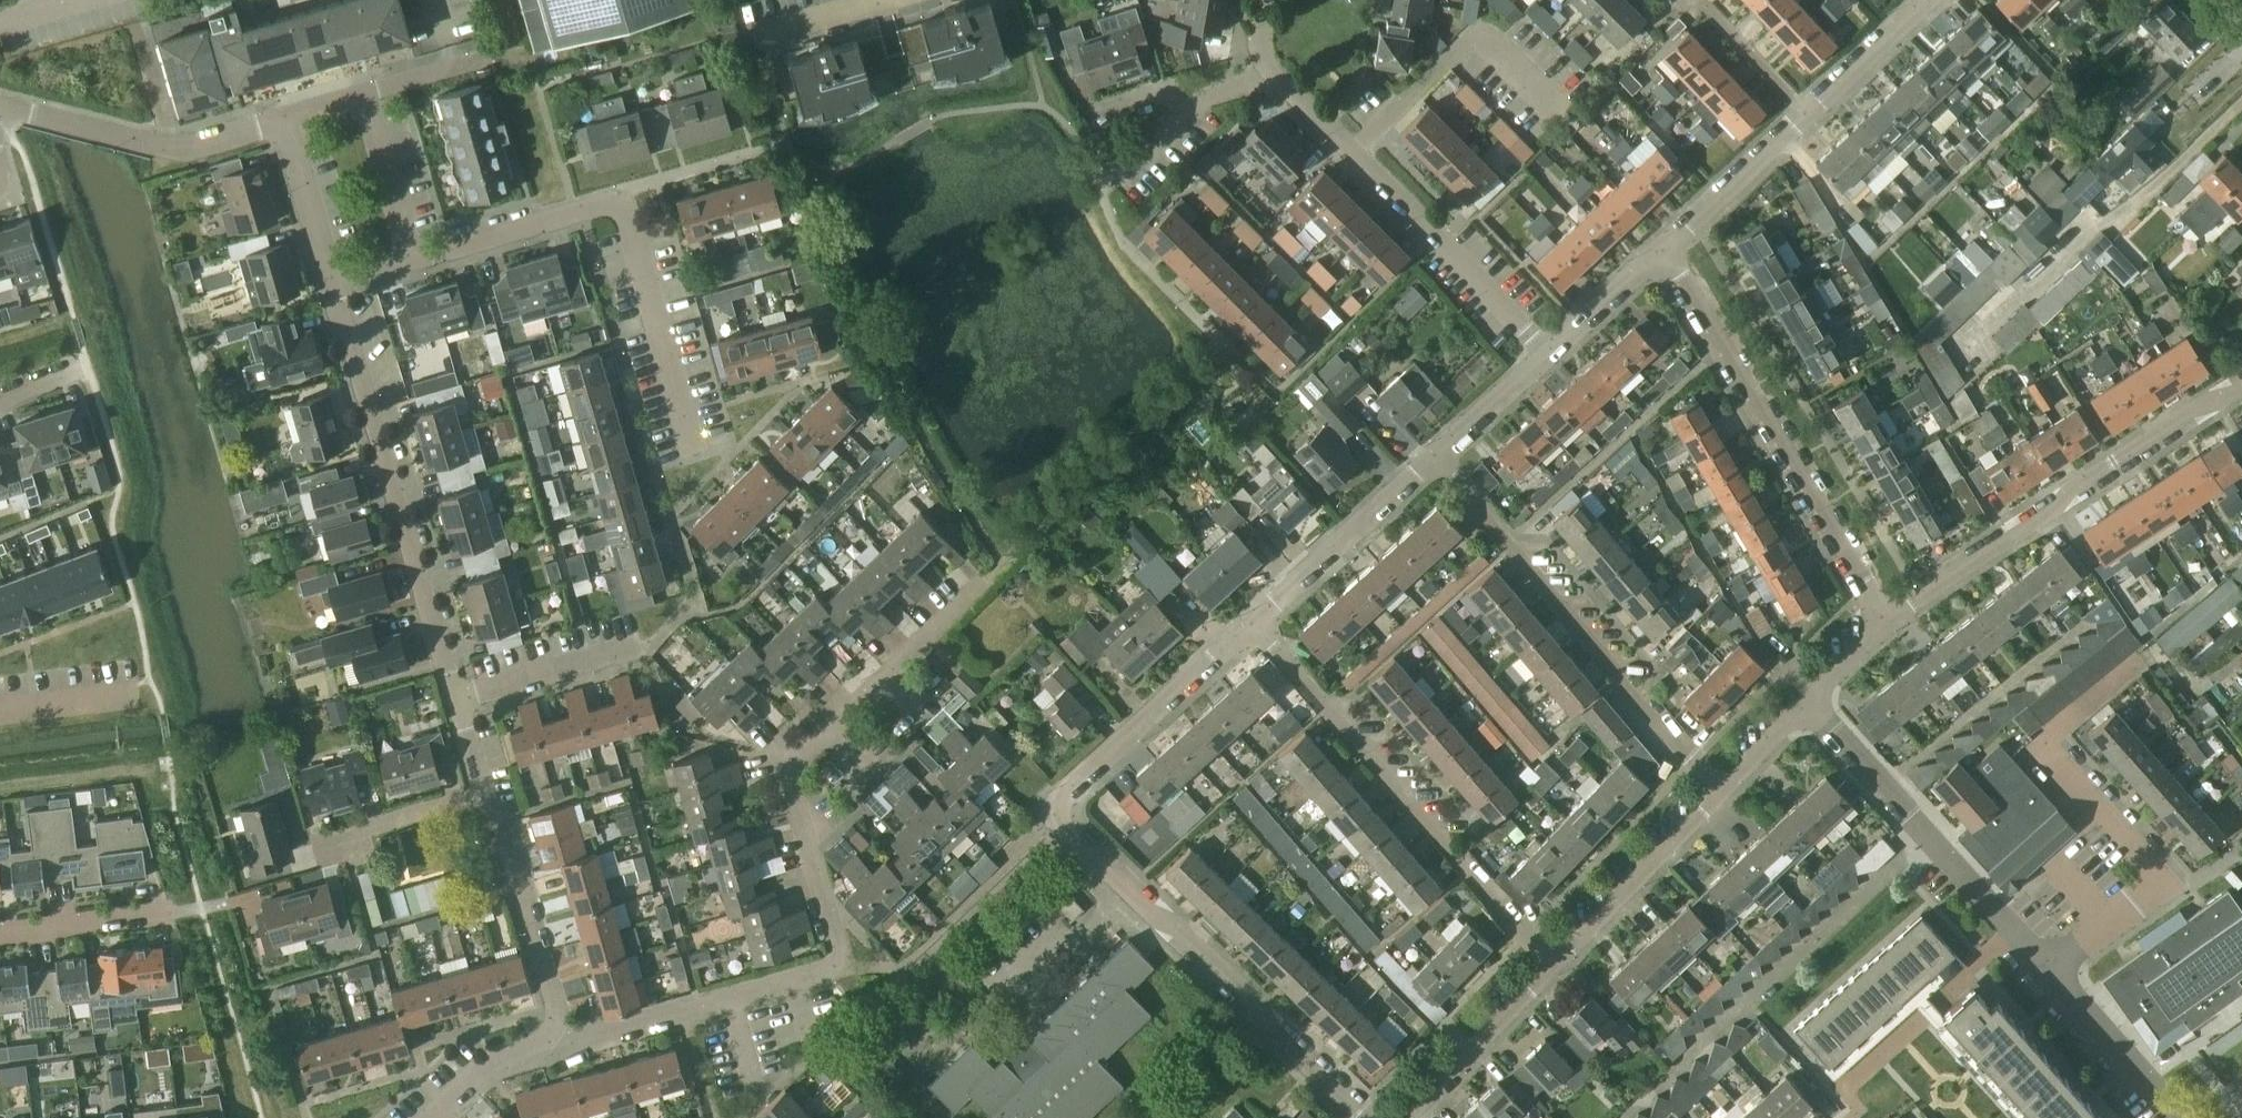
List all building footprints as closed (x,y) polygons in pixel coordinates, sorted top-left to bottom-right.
[(149,26),(148,26),(175,118),(199,111),(198,106),(236,95),(234,89),(408,38),(397,0),(343,0),(240,30),(234,8),(201,17),(200,11),(149,26)] [(533,54),(705,4),(704,0),(518,0),(533,54)] [(1175,24),(1162,22),(1160,39),(1167,40),(1166,40),(1199,46),(1200,28),(1220,32),(1225,8),(1182,0),(1179,0),(1175,24)] [(1433,0),(1394,0),(1391,16),(1429,23),(1433,0)] [(1511,0),(1503,0),(1496,7),(1512,24),(1523,13),(1511,0)] [(1587,11),(1598,0),(1576,0),(1587,11)] [(1628,0),(1598,0),(1587,11),(1603,27),(1629,1),(1628,0)] [(1754,8),(1763,0),(1746,0),(1754,8)] [(1797,0),(1763,0),(1754,8),(1773,28),(1799,2),(1797,0)] [(1826,15),(1840,1),(1839,0),(1825,0),(1818,7),(1826,15)] [(2043,7),(2036,0),(1997,0),(2022,26),(2043,7)] [(2061,4),(2075,20),(2083,12),(2072,0),(2066,0),(2061,4)] [(2083,12),(2091,5),(2087,0),(2072,0),(2083,12)] [(2159,38),(2186,13),(2178,5),(2180,3),(2179,0),(2160,0),(2140,19),(2159,38)] [(1645,18),(1629,1),(1603,27),(1620,44),(1645,18)] [(1840,1),(1826,15),(1833,23),(1847,9),(1840,1)] [(1818,22),(1799,2),(1773,28),(1792,48),(1818,22)] [(921,23),(938,80),(1007,61),(990,3),(966,10),(964,4),(944,9),(945,16),(921,23)] [(1476,20),(1478,7),(1464,5),(1461,20),(1470,22),(1476,20)] [(1531,16),(1540,26),(1552,15),(1542,5),(1531,16)] [(1120,31),(1102,37),(1116,81),(1142,72),(1136,55),(1150,50),(1136,6),(1114,13),(1120,31)] [(1981,8),(1963,24),(1990,52),(1991,52),(1996,58),(2016,39),(2009,33),(2007,35),(1981,8)] [(2205,33),(2186,13),(2159,38),(2178,58),(2205,33)] [(1552,15),(1540,26),(1550,36),(1561,24),(1552,15)] [(2100,59),(2134,25),(2124,15),(2090,49),(2100,59)] [(1429,23),(1391,16),(1391,19),(1387,18),(1385,28),(1380,27),(1378,37),(1374,61),(1408,67),(1412,43),(1413,35),(1412,34),(1414,23),(1429,26),(1429,23)] [(2050,16),(2041,24),(2055,38),(2063,30),(2050,16)] [(1838,42),(1818,22),(1792,48),(1811,68),(1838,42)] [(1102,37),(1085,43),(1080,24),(1059,30),(1074,75),(1085,71),(1092,89),(1116,81),(1102,37)] [(1974,68),(1990,52),(1963,24),(1947,40),(1982,75),(1974,68)] [(1046,55),(1059,51),(1051,25),(1038,30),(1046,55)] [(1422,37),(1426,41),(1435,31),(1432,28),(1422,37)] [(1663,57),(1682,77),(1710,51),(1690,30),(1663,57)] [(1439,35),(1435,31),(1426,41),(1430,45),(1439,35)] [(1443,39),(1439,35),(1430,45),(1434,49),(1443,39)] [(1563,48),(1572,58),(1583,47),(1574,37),(1563,48)] [(1443,39),(1434,49),(1438,53),(1447,43),(1443,39)] [(1947,40),(1931,55),(1966,91),(1982,75),(1947,40)] [(873,98),(857,41),(833,48),(830,42),(811,47),(812,54),(788,60),(799,99),(804,118),(873,98)] [(692,47),(679,51),(683,65),(696,61),(692,47)] [(1593,57),(1583,47),(1572,58),(1582,68),(1593,57)] [(679,51),(668,55),(673,68),(683,65),(679,51)] [(1682,77),(1701,97),(1729,70),(1710,51),(1682,77)] [(1931,55),(1915,70),(1942,98),(1949,106),(1966,91),(1931,55)] [(2121,103),(2135,117),(2173,81),(2160,66),(2121,103)] [(611,70),(602,73),(605,85),(615,83),(611,70)] [(1701,97),(1720,116),(1748,90),(1729,70),(1701,97)] [(1942,98),(1915,70),(1899,85),(1934,121),(1949,106),(1942,98)] [(2020,75),(2016,79),(2033,98),(2051,80),(2041,70),(2027,83),(2020,75)] [(703,71),(686,76),(703,139),(731,131),(731,130),(742,127),(731,86),(719,90),(718,88),(708,91),(703,71)] [(602,73),(588,77),(592,89),(605,85),(602,73)] [(678,146),(703,139),(686,76),(673,80),(679,99),(667,102),(667,104),(653,108),(664,148),(678,145),(678,146)] [(1674,85),(1666,77),(1652,90),(1660,99),(1674,85)] [(1456,93),(1466,103),(1477,92),(1467,82),(1456,93)] [(511,191),(497,144),(509,140),(504,121),(492,125),(480,84),(437,96),(468,203),(511,191)] [(1680,91),(1674,85),(1660,99),(1666,105),(1680,91)] [(1917,137),(1934,121),(1899,85),(1883,101),(1917,137)] [(1767,110),(1748,90),(1720,116),(1740,137),(1767,110)] [(2023,90),(2007,104),(2017,114),(2032,99),(2023,90)] [(1486,101),(1477,92),(1466,103),(1475,112),(1486,101)] [(650,152),(664,148),(653,108),(638,112),(637,111),(627,113),(621,94),(609,98),(626,161),(651,154),(650,152)] [(598,168),(626,161),(609,98),(592,103),(598,122),(585,125),(585,126),(575,129),(586,170),(597,167),(598,168)] [(1883,101),(1867,116),(1901,152),(1917,137),(1883,101)] [(1400,133),(1417,151),(1446,122),(1429,104),(1400,133)] [(1997,105),(1988,114),(2002,129),(2011,120),(1997,105)] [(2153,108),(2137,123),(2136,122),(2100,157),(2119,176),(2133,162),(2145,175),(2163,156),(2151,144),(2154,141),(2149,136),(2165,120),(2153,108)] [(1988,114),(1975,127),(1990,141),(2002,129),(1988,114)] [(1490,127),(1499,137),(1510,126),(1501,116),(1490,127)] [(1711,125),(1703,116),(1689,130),(1697,138),(1711,125)] [(1885,167),(1901,152),(1867,116),(1851,131),(1885,167)] [(1247,155),(1257,165),(1288,134),(1271,117),(1259,130),(1254,126),(1247,133),(1239,126),(1219,146),(1237,164),(1247,155)] [(1417,151),(1433,168),(1463,139),(1446,122),(1417,151)] [(1718,132),(1711,125),(1697,138),(1704,145),(1718,132)] [(1520,135),(1510,126),(1499,137),(1509,147),(1520,135)] [(1851,131),(1835,147),(1869,182),(1885,167),(1851,131)] [(1257,165),(1268,176),(1258,187),(1277,205),(1298,185),(1290,176),(1296,169),(1293,166),(1306,153),(1288,134),(1257,165)] [(1628,156),(1635,150),(1622,136),(1615,142),(1628,156)] [(1433,168),(1450,185),(1479,156),(1463,139),(1433,168)] [(1619,165),(1628,156),(1615,142),(1606,151),(1619,165)] [(1658,146),(1638,166),(1663,192),(1683,172),(1658,146)] [(1852,199),(1869,182),(1835,147),(1818,162),(1852,199)] [(2076,153),(2059,171),(2068,179),(2085,162),(2076,153)] [(2190,226),(2241,176),(2241,170),(2225,153),(2199,179),(2207,188),(2179,215),(2190,226)] [(1497,173),(1479,156),(1450,185),(1467,202),(1497,173)] [(222,180),(230,209),(221,212),(228,235),(237,232),(237,233),(276,222),(274,216),(275,214),(271,202),(269,201),(268,196),(265,197),(262,184),(264,183),(260,167),(242,172),(238,158),(208,167),(213,183),(222,180)] [(2047,207),(2062,224),(2106,183),(2088,165),(2047,207)] [(1638,166),(1617,185),(1642,211),(1663,192),(1638,166)] [(1934,166),(1924,175),(1937,189),(1947,180),(1934,166)] [(1294,198),(1312,216),(1341,187),(1323,170),(1294,198)] [(2047,203),(2067,182),(2054,170),(2034,191),(2047,203)] [(1588,195),(1596,187),(1581,172),(1574,180),(1588,195)] [(759,220),(782,213),(771,173),(754,178),(751,173),(746,175),(759,220)] [(2171,206),(2194,184),(2184,174),(2161,196),(2171,206)] [(735,226),(759,220),(746,175),(739,177),(739,182),(724,187),(735,226)] [(1937,189),(1924,175),(1912,187),(1925,202),(1937,189)] [(2190,226),(2200,237),(2228,209),(2238,219),(2241,215),(2241,176),(2190,226)] [(1808,217),(1814,213),(1826,206),(1809,179),(1792,189),(1808,217)] [(1581,203),(1588,195),(1574,180),(1566,188),(1581,203)] [(1220,194),(1210,184),(1198,195),(1208,206),(1220,194)] [(1617,185),(1597,204),(1622,230),(1642,211),(1617,185)] [(712,233),(735,226),(724,187),(707,192),(704,187),(699,188),(712,233)] [(1312,216),(1329,233),(1358,204),(1341,187),(1312,216)] [(689,240),(712,233),(699,188),(694,190),(694,195),(677,200),(689,240)] [(1229,204),(1220,194),(1208,206),(1217,215),(1229,204)] [(1901,197),(1892,206),(1904,219),(1913,211),(1901,197)] [(2014,203),(1996,221),(2012,237),(2016,233),(2025,224),(2043,207),(2039,203),(2025,215),(2014,203)] [(1329,233),(1345,250),(1374,221),(1358,204),(1329,233)] [(1597,204),(1577,223),(1602,250),(1622,230),(1597,204)] [(1144,235),(1161,252),(1190,223),(1173,206),(1144,235)] [(1831,214),(1826,206),(1814,213),(1819,221),(1831,214)] [(1904,219),(1892,206),(1880,218),(1892,231),(1904,219)] [(2061,226),(2045,209),(2043,207),(2025,224),(2043,243),(2044,242),(2061,226)] [(1548,233),(1555,227),(1543,213),(1535,219),(1548,233)] [(1835,222),(1831,214),(1819,221),(1823,229),(1835,222)] [(1254,228),(1244,218),(1232,230),(1242,239),(1254,228)] [(1539,241),(1548,233),(1535,219),(1527,227),(1539,241)] [(11,276),(40,267),(41,269),(42,269),(27,220),(25,221),(27,225),(0,233),(0,241),(11,276)] [(1345,250),(1362,267),(1391,238),(1374,221),(1345,250)] [(1877,245),(1857,221),(1847,229),(1867,254),(1877,245)] [(1161,252),(1178,269),(1207,240),(1190,223),(1161,252)] [(1577,223),(1557,242),(1582,269),(1602,250),(1577,223)] [(1737,239),(1751,262),(1778,246),(1778,245),(1787,239),(1780,228),(1771,234),(1764,223),(1737,239)] [(2047,246),(2044,242),(2043,243),(2025,224),(2016,233),(2037,256),(2047,246)] [(1293,235),(1283,225),(1272,235),(1282,245),(1293,235)] [(2233,226),(2217,243),(2228,254),(2241,239),(2241,235),(2233,226)] [(1263,237),(1254,228),(1242,239),(1252,249),(1263,237)] [(2097,274),(2103,269),(2095,258),(2113,242),(2102,231),(2077,254),(2081,258),(2097,274)] [(2016,233),(2012,237),(2006,242),(2027,265),(2028,264),(2028,265),(2037,256),(2016,233)] [(247,256),(253,279),(245,282),(252,306),(261,303),(261,305),(297,294),(283,245),(268,250),(264,235),(243,241),(242,239),(227,244),(232,260),(247,256)] [(1309,251),(1293,235),(1282,245),(1298,262),(1309,251)] [(1409,256),(1391,238),(1362,267),(1380,285),(1409,256)] [(1178,269),(1195,286),(1224,257),(1207,240),(1178,269)] [(1981,271),(1989,263),(1992,259),(1974,240),(1962,251),(1981,271)] [(11,276),(0,241),(0,279),(11,276)] [(1582,269),(1557,242),(1536,262),(1561,288),(1582,269)] [(2027,265),(2006,242),(1999,249),(2001,251),(1998,254),(2018,274),(2027,265)] [(1751,262),(1764,285),(1792,268),(1778,246),(1751,262)] [(1973,278),(1981,271),(1961,250),(1945,265),(1965,286),(1973,278)] [(772,267),(785,263),(782,251),(769,255),(772,267)] [(1840,258),(1846,267),(1858,260),(1853,251),(1840,258)] [(1287,262),(1277,252),(1266,263),(1276,273),(1287,262)] [(588,304),(585,293),(576,265),(561,270),(557,253),(530,261),(544,306),(547,316),(573,309),(588,304)] [(1992,259),(1989,263),(2005,279),(2004,280),(2007,283),(2018,274),(1998,254),(1992,259)] [(755,259),(758,271),(772,267),(769,255),(755,259)] [(1195,286),(1212,303),(1241,274),(1224,257),(1195,286)] [(2081,258),(2071,267),(2087,284),(2097,274),(2081,258)] [(1326,269),(1317,259),(1306,270),(1315,280),(1326,269)] [(187,260),(175,264),(178,275),(191,271),(187,260)] [(1851,274),(1862,267),(1858,260),(1846,267),(1851,274)] [(547,316),(544,306),(530,261),(505,268),(510,285),(493,290),(502,322),(520,317),(522,323),(547,316)] [(1297,271),(1287,262),(1276,273),(1286,283),(1297,271)] [(1997,287),(2004,280),(2005,279),(1989,263),(1981,271),(1997,287)] [(739,276),(735,264),(723,268),(726,280),(739,276)] [(2071,267),(2062,275),(2078,292),(2087,284),(2071,267)] [(702,287),(726,280),(723,268),(699,275),(702,287)] [(1764,285),(1778,309),(1817,285),(1816,284),(1805,290),(1792,268),(1764,285)] [(2155,295),(2167,286),(2155,268),(2142,276),(2155,295)] [(787,269),(774,273),(777,285),(779,284),(781,291),(791,288),(787,269)] [(1336,278),(1326,269),(1315,280),(1325,290),(1336,278)] [(1973,278),(1988,295),(1997,287),(1981,271),(1973,278)] [(1943,272),(1936,279),(1952,296),(1959,289),(1943,272)] [(764,288),(777,285),(774,273),(761,277),(764,288)] [(1212,303),(1229,320),(1258,291),(1241,274),(1212,303)] [(2062,275),(2054,283),(2070,300),(2078,292),(2062,275)] [(1965,286),(1980,303),(1988,295),(1973,278),(1965,286)] [(470,332),(485,327),(476,295),(461,299),(456,283),(430,290),(443,335),(468,328),(470,332)] [(741,283),(728,286),(731,298),(744,294),(741,283)] [(2070,300),(2054,283),(2045,291),(2061,308),(2070,300)] [(1406,319),(1428,299),(1414,284),(1392,304),(1406,319)] [(1778,309),(1792,331),(1820,314),(1819,314),(1830,307),(1817,285),(1778,309)] [(731,298),(728,286),(704,293),(708,305),(731,298)] [(1321,295),(1312,286),(1300,298),(1310,307),(1321,295)] [(1972,311),(1980,303),(1965,286),(1956,294),(1972,311)] [(405,298),(408,311),(396,314),(401,334),(405,340),(411,343),(418,343),(443,335),(430,290),(405,298)] [(1229,320),(1246,337),(1275,308),(1258,291),(1229,320)] [(2045,291),(2037,299),(2053,316),(2061,308),(2045,291)] [(1351,314),(1362,303),(1352,293),(1341,304),(1351,314)] [(1964,319),(1972,311),(1956,294),(1948,302),(1964,319)] [(1331,305),(1321,295),(1310,307),(1320,317),(1331,305)] [(1868,303),(1873,313),(1886,305),(1880,296),(1868,303)] [(2044,324),(2053,316),(2037,299),(2028,307),(2041,321),(2044,324)] [(1956,326),(1964,319),(1948,302),(1940,310),(1956,326)] [(2033,329),(2041,321),(2028,307),(2025,303),(2016,311),(2033,329)] [(21,310),(24,321),(39,316),(36,305),(21,310)] [(1873,313),(1878,321),(1890,313),(1886,305),(1873,313)] [(1246,337),(1262,354),(1292,325),(1275,308),(1246,337)] [(24,321),(21,310),(6,314),(10,325),(24,321)] [(1947,335),(1956,326),(1940,310),(1932,318),(1947,335)] [(2016,311),(2008,319),(2025,336),(2033,329),(2016,311)] [(1792,331),(1806,354),(1833,337),(1820,314),(1792,331)] [(812,316),(788,323),(801,368),(805,366),(805,360),(823,355),(822,351),(839,345),(836,338),(840,337),(836,323),(832,324),(830,318),(814,323),(812,316)] [(1932,318),(1920,330),(1931,347),(1942,340),(1947,335),(1932,318)] [(263,352),(266,362),(245,368),(252,390),(272,384),(273,385),(320,371),(308,333),(298,336),(293,319),(263,328),(270,351),(263,352)] [(1647,337),(1657,329),(1648,319),(1638,328),(1647,337)] [(2008,319),(2000,328),(2016,345),(2025,336),(2008,319)] [(2156,342),(2164,337),(2152,321),(2145,325),(2156,342)] [(796,369),(801,368),(788,323),(765,329),(776,368),(791,364),(796,369)] [(1309,342),(1292,325),(1262,354),(1280,371),(1309,342)] [(1659,350),(1657,348),(1667,338),(1657,329),(1647,337),(1636,325),(1616,343),(1639,368),(1659,350)] [(2146,349),(2156,342),(2145,325),(2135,333),(2146,349)] [(2008,353),(2016,345),(2000,328),(1991,336),(2008,353)] [(765,329),(742,336),(755,381),(759,379),(760,372),(776,368),(765,329)] [(1911,338),(1927,364),(1947,352),(1940,342),(1942,340),(1931,347),(1920,330),(1911,338)] [(1902,340),(1897,332),(1882,342),(1887,350),(1902,340)] [(749,382),(755,381),(742,336),(718,343),(729,381),(745,377),(749,382)] [(1848,361),(1833,337),(1806,354),(1820,377),(1848,361)] [(2183,384),(2207,368),(2187,337),(2163,352),(2183,384)] [(503,350),(509,367),(534,359),(528,342),(503,350)] [(1616,343),(1597,361),(1619,385),(1639,368),(1616,343)] [(2110,372),(2117,367),(2106,351),(2099,356),(2110,372)] [(1927,364),(1933,374),(1953,362),(1947,352),(1927,364)] [(2163,352),(2139,367),(2160,399),(2183,384),(2163,352)] [(559,364),(567,391),(606,380),(598,353),(559,364)] [(2100,379),(2110,372),(2099,356),(2089,364),(2100,379)] [(1662,370),(1669,379),(1685,366),(1679,357),(1662,370)] [(1345,402),(1369,380),(1349,358),(1325,379),(1345,402)] [(1599,404),(1619,385),(1597,361),(1576,379),(1599,404)] [(1933,374),(1939,384),(1959,371),(1953,362),(1933,374)] [(2139,367),(2116,382),(2136,413),(2160,399),(2139,367)] [(1427,407),(1444,392),(1423,369),(1416,376),(1409,368),(1378,395),(1402,421),(1423,403),(1427,407)] [(875,384),(871,369),(844,376),(848,392),(875,384)] [(454,370),(439,374),(444,389),(461,383),(461,382),(458,383),(454,370)] [(1913,379),(1918,389),(1932,381),(1927,371),(1913,379)] [(1965,381),(1959,371),(1939,384),(1947,398),(1965,381)] [(1664,374),(1653,384),(1661,392),(1672,382),(1664,374)] [(2042,411),(2056,402),(2038,376),(2025,385),(2042,411)] [(1576,379),(1557,397),(1588,431),(1606,413),(1597,405),(1599,404),(1576,379)] [(567,391),(575,417),(614,406),(606,380),(567,391)] [(1918,389),(1926,402),(1940,394),(1932,381),(1918,389)] [(2136,413),(2116,382),(2092,398),(2112,429),(2136,413)] [(468,407),(461,383),(444,389),(422,395),(427,411),(412,415),(420,444),(475,427),(475,426),(460,430),(456,414),(465,412),(468,407)] [(1653,384),(1639,397),(1647,405),(1661,392),(1653,384)] [(516,389),(520,402),(533,398),(529,386),(516,389)] [(832,387),(817,402),(844,430),(860,414),(832,387)] [(1335,438),(1340,433),(1345,437),(1361,422),(1329,387),(1313,402),(1329,420),(1296,452),(1330,487),(1357,461),(1335,438)] [(1961,422),(1977,411),(1964,388),(1950,402),(1961,422)] [(1836,405),(1850,428),(1878,412),(1864,389),(1836,405)] [(327,397),(291,407),(301,441),(292,444),(289,448),(293,459),(297,462),(306,459),(307,461),(342,451),(331,414),(332,413),(327,397)] [(1559,439),(1577,423),(1586,432),(1588,431),(1557,397),(1537,415),(1559,439)] [(1670,415),(1684,438),(1712,421),(1698,398),(1670,415)] [(1941,429),(1955,421),(1944,401),(1929,410),(1941,429)] [(844,430),(817,402),(802,418),(829,445),(844,430)] [(575,417),(582,443),(621,431),(614,406),(575,417)] [(1990,408),(1981,414),(2000,443),(2009,438),(1990,408)] [(2078,408),(2053,424),(2073,454),(2097,438),(2078,408)] [(1623,409),(1613,419),(1621,429),(1632,418),(1623,409)] [(70,410),(42,418),(55,461),(83,452),(83,451),(97,447),(88,417),(74,422),(70,410)] [(1850,428),(1863,451),(1891,435),(1878,412),(1850,428)] [(1981,414),(1971,420),(1990,450),(2000,443),(1981,414)] [(1537,415),(1517,433),(1539,458),(1559,439),(1537,415)] [(29,469),(55,461),(42,418),(14,427),(20,446),(7,450),(17,481),(31,476),(29,469)] [(802,418),(787,433),(814,460),(829,445),(802,418)] [(1613,419),(1600,431),(1609,440),(1621,429),(1613,419)] [(1669,458),(1689,446),(1698,460),(1725,443),(1712,421),(1684,438),(1664,449),(1669,458)] [(1639,431),(1645,441),(1645,442),(1657,434),(1650,424),(1639,431)] [(2050,469),(2073,454),(2053,424),(2030,439),(2050,469)] [(528,431),(531,442),(548,437),(544,426),(528,431)] [(441,467),(446,483),(473,474),(472,471),(486,467),(475,427),(420,444),(428,471),(441,467)] [(582,443),(590,468),(629,457),(621,431),(582,443)] [(1263,462),(1273,454),(1251,431),(1241,439),(1263,462)] [(814,460),(787,433),(771,448),(799,476),(814,460)] [(1497,450),(1506,461),(1498,469),(1510,482),(1518,474),(1519,475),(1539,458),(1517,433),(1497,450)] [(1863,451),(1877,475),(1905,458),(1891,435),(1863,451)] [(1925,445),(1939,469),(1953,461),(1938,437),(1925,445)] [(1614,452),(1639,480),(1649,471),(1637,457),(1639,455),(1629,438),(1614,452)] [(2030,439),(2007,454),(2027,484),(2050,469),(2030,439)] [(2241,471),(2241,466),(2225,439),(2201,455),(2220,485),(2241,471)] [(1698,460),(1711,482),(1738,466),(1725,443),(1698,460)] [(869,454),(878,463),(887,453),(879,444),(869,454)] [(1574,456),(1582,465),(1593,454),(1585,445),(1574,456)] [(1669,458),(1664,449),(1651,457),(1657,465),(1669,458)] [(21,494),(17,481),(7,450),(0,453),(0,500),(21,494)] [(536,456),(539,467),(541,476),(565,469),(559,450),(536,456)] [(869,454),(854,470),(863,478),(878,463),(869,454)] [(2007,454),(1984,470),(1980,463),(1967,472),(1983,495),(1995,486),(2003,500),(2027,484),(2007,454)] [(2197,500),(2220,485),(2201,455),(2177,470),(2197,500)] [(1574,456),(1554,475),(1561,483),(1582,465),(1574,456)] [(597,494),(636,482),(629,457),(590,468),(597,494)] [(1877,475),(1890,498),(1918,481),(1905,458),(1877,475)] [(741,469),(739,471),(771,504),(783,493),(785,495),(791,495),(800,486),(773,461),(768,467),(760,459),(748,471),(741,469)] [(1267,469),(1284,487),(1267,503),(1289,526),(1313,503),(1293,481),(1296,478),(1278,459),(1269,468),(1267,469)] [(1939,469),(1953,492),(1967,484),(1953,461),(1939,469)] [(102,462),(90,465),(93,478),(106,474),(102,462)] [(1711,482),(1725,505),(1752,488),(1738,466),(1711,482)] [(302,492),(310,490),(318,517),(310,519),(311,521),(318,518),(318,519),(341,513),(342,513),(360,508),(351,478),(333,483),(329,468),(297,478),(302,492)] [(854,470),(839,485),(848,493),(863,478),(854,470)] [(2174,515),(2197,500),(2177,470),(2154,485),(2174,515)] [(753,521),(771,504),(739,471),(735,475),(739,481),(726,493),(753,521)] [(1657,480),(1649,471),(1639,480),(1647,489),(1657,480)] [(437,500),(445,529),(486,517),(477,488),(473,474),(446,483),(450,496),(437,500)] [(1561,483),(1554,475),(1534,493),(1541,501),(1561,483)] [(543,482),(546,493),(563,488),(559,477),(543,482)] [(1890,498),(1904,521),(1932,505),(1918,481),(1890,498)] [(597,494),(605,520),(644,508),(636,482),(597,494)] [(1672,492),(1678,502),(1691,494),(1685,484),(1672,492)] [(1959,497),(1964,504),(1975,497),(1967,484),(1953,492),(1957,499),(1959,497)] [(848,493),(839,485),(830,494),(839,502),(848,493)] [(2151,530),(2174,515),(2154,485),(2131,500),(2151,530)] [(1247,514),(1251,518),(1263,508),(1242,486),(1230,497),(1247,514)] [(1725,505),(1738,527),(1765,511),(1752,488),(1725,505)] [(2227,496),(2238,511),(2241,509),(2241,501),(2235,490),(2227,496)] [(707,503),(704,505),(736,538),(753,521),(726,493),(714,505),(707,503)] [(1678,502),(1683,511),(1696,503),(1691,494),(1678,502)] [(1553,518),(1571,538),(1597,516),(1580,495),(1553,518)] [(2227,496),(2218,502),(2228,518),(2238,511),(2227,496)] [(1211,515),(1226,533),(1247,514),(1230,497),(1213,513),(1211,515)] [(2128,545),(2151,530),(2131,500),(2108,515),(2128,545)] [(551,508),(554,518),(570,514),(567,503),(551,508)] [(1437,504),(1417,522),(1442,550),(1462,532),(1437,504)] [(719,555),(729,564),(739,553),(730,544),(736,538),(704,505),(701,509),(704,516),(692,527),(719,555)] [(1657,515),(1667,525),(1677,516),(1667,505),(1657,515)] [(1946,529),(1932,505),(1904,521),(1918,545),(1946,529)] [(818,506),(795,529),(803,537),(816,524),(816,523),(826,513),(818,506)] [(88,507),(77,511),(81,521),(92,516),(88,507)] [(652,534),(644,508),(605,520),(612,546),(652,534)] [(1738,527),(1751,549),(1779,533),(1765,511),(1738,527)] [(341,513),(318,519),(318,518),(311,521),(315,535),(322,533),(331,562),(372,550),(363,521),(346,526),(342,513),(341,513)] [(499,513),(486,517),(445,529),(453,556),(466,552),(470,568),(498,559),(494,544),(507,541),(499,513)] [(921,513),(903,530),(928,558),(938,548),(956,566),(964,558),(921,513)] [(2104,561),(2128,545),(2108,515),(2084,531),(2104,561)] [(1614,536),(1597,516),(1571,538),(1588,558),(1614,536)] [(1667,525),(1675,535),(1685,526),(1677,516),(1667,525)] [(2189,520),(2181,525),(2191,541),(2200,535),(2189,520)] [(1417,522),(1397,540),(1422,568),(1442,550),(1417,522)] [(36,528),(40,538),(51,533),(47,524),(36,528)] [(2181,525),(2172,531),(2182,547),(2191,541),(2181,525)] [(40,538),(36,528),(25,533),(29,542),(40,538)] [(558,533),(562,544),(578,539),(574,529),(558,533)] [(803,537),(795,529),(778,546),(786,555),(803,537)] [(903,530),(885,547),(882,550),(925,595),(932,588),(915,570),(928,558),(903,530)] [(1235,581),(1260,559),(1234,530),(1209,552),(1235,581)] [(1699,537),(1705,547),(1717,540),(1711,530),(1699,537)] [(1751,549),(1765,572),(1792,556),(1779,533),(1751,549)] [(612,546),(620,571),(659,560),(652,534),(612,546)] [(1588,558),(1604,578),(1631,555),(1614,536),(1588,558)] [(1397,540),(1377,558),(1402,586),(1422,568),(1397,540)] [(1705,547),(1710,555),(1722,548),(1717,540),(1705,547)] [(2071,545),(2062,552),(2080,575),(2088,568),(2071,545)] [(778,546),(761,563),(770,572),(786,555),(778,546)] [(2040,562),(2037,564),(2060,592),(2062,590),(2080,575),(2062,552),(2058,547),(2040,562)] [(97,548),(73,557),(88,597),(112,588),(97,548)] [(2142,549),(2134,555),(2145,572),(2154,566),(2142,549)] [(882,550),(863,567),(889,595),(899,584),(917,603),(925,595),(882,550)] [(1170,589),(1183,578),(1157,550),(1145,561),(1170,589)] [(1235,581),(1209,552),(1184,575),(1210,603),(1235,581)] [(1469,580),(1490,561),(1482,552),(1461,571),(1469,580)] [(1684,561),(1693,571),(1703,562),(1694,552),(1684,561)] [(566,559),(569,570),(585,565),(582,554),(566,559)] [(1604,578),(1621,598),(1648,575),(1631,555),(1604,578)] [(2134,555),(2125,561),(2136,578),(2145,572),(2134,555)] [(1765,572),(1778,594),(1805,578),(1792,556),(1765,572)] [(66,605),(88,597),(73,557),(51,565),(66,605)] [(1377,558),(1357,576),(1383,604),(1402,586),(1377,558)] [(462,585),(470,614),(525,598),(524,595),(510,600),(502,573),(502,574),(498,559),(470,568),(474,582),(462,585)] [(620,571),(627,596),(621,598),(625,613),(621,614),(621,616),(656,606),(651,590),(667,585),(659,560),(620,571)] [(1158,600),(1170,589),(1145,561),(1133,572),(1158,600)] [(1693,571),(1702,581),(1712,572),(1703,562),(1693,571)] [(761,563),(752,572),(761,581),(770,572),(761,563)] [(2020,578),(2017,580),(2039,608),(2042,606),(2060,592),(2037,564),(2020,578)] [(66,605),(51,565),(29,574),(44,613),(66,605)] [(885,632),(892,626),(893,624),(876,607),(889,595),(863,567),(843,586),(885,632)] [(1467,591),(1485,612),(1513,588),(1495,567),(1467,591)] [(1449,598),(1469,580),(1461,571),(1441,589),(1449,598)] [(380,574),(339,587),(334,572),(298,582),(303,598),(321,592),(325,605),(329,607),(334,606),(338,621),(389,606),(380,574)] [(5,583),(20,623),(20,624),(45,615),(44,613),(29,574),(5,583)] [(1726,581),(1732,591),(1744,584),(1738,574),(1726,581)] [(1621,598),(1638,617),(1664,595),(1648,575),(1621,598)] [(1357,576),(1338,594),(1363,622),(1383,604),(1357,576)] [(2241,597),(2241,591),(2230,576),(2155,639),(2171,658),(2241,597)] [(1805,578),(1778,594),(1787,610),(1782,613),(1786,621),(1819,601),(1805,578)] [(577,595),(593,591),(589,580),(573,585),(577,595)] [(1999,594),(1997,596),(2019,624),(2022,622),(2039,608),(2017,580),(1999,594)] [(2182,580),(2160,594),(2168,607),(2190,592),(2182,580)] [(20,623),(5,583),(0,585),(0,630),(20,623)] [(1732,591),(1738,600),(1750,593),(1744,584),(1732,591)] [(843,586),(824,604),(850,631),(861,621),(878,639),(885,632),(843,586)] [(1530,608),(1513,588),(1485,612),(1502,632),(1530,608)] [(1429,616),(1449,598),(1441,589),(1421,607),(1429,616)] [(1144,590),(1119,612),(1156,653),(1181,630),(1144,590)] [(1725,620),(1737,613),(1722,592),(1712,602),(1723,616),(1725,620)] [(1338,594),(1318,612),(1343,640),(1363,622),(1338,594)] [(1682,615),(1664,595),(1638,617),(1655,638),(1682,615)] [(841,640),(850,631),(824,604),(816,596),(797,614),(817,636),(827,625),(841,640)] [(1979,610),(1977,612),(1999,640),(2002,638),(2019,624),(1997,596),(1979,610)] [(2095,621),(2097,632),(2104,631),(2109,638),(2114,634),(2126,624),(2126,623),(2122,617),(2108,597),(2081,617),(2095,621)] [(518,629),(517,626),(531,621),(525,598),(470,614),(478,641),(491,637),(495,653),(522,645),(518,629)] [(2240,599),(2229,609),(2239,620),(2241,617),(2241,601),(2240,599)] [(1759,636),(1760,636),(1772,629),(1773,629),(1758,605),(1745,613),(1759,636)] [(1429,616),(1421,607),(1401,624),(1410,634),(1429,616)] [(1547,629),(1530,608),(1502,632),(1519,652),(1547,629)] [(1100,653),(1106,648),(1131,675),(1156,653),(1119,612),(1100,630),(1086,616),(1067,634),(1088,657),(1096,649),(1100,653)] [(1343,640),(1318,612),(1297,631),(1323,659),(1343,640)] [(1959,627),(1957,629),(1979,657),(1982,655),(1999,640),(1977,612),(1959,627)] [(797,614),(776,633),(819,679),(827,671),(810,653),(822,641),(817,636),(797,614)] [(1423,630),(1432,641),(1450,627),(1440,615),(1423,630)] [(2215,640),(2214,640),(2186,664),(2193,673),(2241,631),(2241,617),(2215,640)] [(1390,652),(1410,634),(1401,624),(1381,642),(1390,652)] [(2126,624),(2114,634),(2130,652),(2141,643),(2126,624)] [(298,664),(327,656),(331,667),(354,660),(361,683),(390,674),(393,676),(402,673),(404,670),(407,669),(406,665),(408,662),(405,653),(402,651),(398,636),(374,642),(369,626),(323,640),(322,638),(293,646),(298,664)] [(1432,641),(1442,653),(1459,638),(1450,627),(1432,641)] [(1564,649),(1547,629),(1519,652),(1536,673),(1564,649)] [(1788,646),(1772,629),(1760,636),(1780,654),(1788,646)] [(1939,643),(1937,645),(1959,673),(1962,671),(1979,657),(1957,629),(1939,643)] [(2091,652),(2103,643),(2109,638),(2104,631),(2097,632),(2077,635),(2080,647),(2086,646),(2091,652)] [(757,650),(783,678),(794,668),(811,686),(819,679),(776,633),(757,650)] [(2118,662),(2130,652),(2114,634),(2109,638),(2103,643),(2118,662)] [(1468,648),(1459,638),(1442,653),(1450,663),(1468,648)] [(1674,651),(1682,659),(1692,648),(1684,640),(1674,651)] [(750,642),(731,661),(751,682),(762,672),(775,686),(783,678),(757,650),(750,642)] [(1370,669),(1390,652),(1381,642),(1361,660),(1370,669)] [(1745,684),(1764,665),(1741,643),(1723,661),(1745,684)] [(2118,662),(2103,643),(2091,652),(2106,671),(2118,662)] [(1919,659),(1916,661),(1939,689),(1942,687),(1959,673),(1937,645),(1919,659)] [(2059,650),(2061,661),(2068,660),(2073,667),(2079,662),(2091,652),(2086,646),(2080,647),(2059,650)] [(1459,673),(1476,658),(1468,648),(1450,663),(1459,673)] [(1582,669),(1564,649),(1536,673),(1554,693),(1582,669)] [(1682,659),(1674,651),(1661,664),(1669,672),(1682,659)] [(2095,680),(2106,671),(2091,652),(2079,662),(2095,680)] [(1368,681),(1386,702),(1412,679),(1394,658),(1368,681)] [(1485,668),(1476,658),(1459,673),(1468,683),(1485,668)] [(1350,687),(1370,669),(1361,660),(1342,678),(1350,687)] [(2057,680),(2068,671),(2073,667),(2068,660),(2061,661),(2042,665),(2044,675),(2050,674),(2055,681),(2057,680)] [(756,688),(751,682),(731,661),(695,694),(691,690),(687,693),(675,705),(691,721),(702,711),(716,726),(729,714),(746,732),(761,718),(744,700),(756,688)] [(1041,681),(1056,696),(1043,708),(1068,735),(1091,713),(1082,704),(1093,694),(1062,661),(1041,681)] [(1723,661),(1704,681),(1726,703),(1745,684),(1723,661)] [(1899,675),(1896,677),(1919,705),(1921,703),(1939,689),(1916,661),(1899,675)] [(2083,690),(2095,680),(2079,662),(2073,667),(2068,671),(2083,690)] [(2220,715),(2203,693),(2189,704),(2159,665),(2153,670),(2200,730),(2220,715)] [(982,685),(965,668),(953,680),(969,697),(982,685)] [(1485,668),(1468,683),(1476,693),(1494,678),(1485,668)] [(1599,690),(1582,669),(1554,693),(1571,714),(1599,690)] [(1255,714),(1275,696),(1252,671),(1232,689),(1255,714)] [(2071,699),(2083,690),(2068,671),(2057,680),(2071,699)] [(2024,679),(2026,690),(2033,689),(2038,695),(2055,681),(2050,674),(2044,675),(2024,679)] [(518,765),(658,723),(649,694),(634,698),(628,676),(622,678),(625,689),(620,691),(617,680),(610,682),(617,704),(589,712),(582,690),(575,692),(579,703),(574,704),(571,693),(563,695),(569,718),(542,726),(535,704),(528,706),(532,717),(527,719),(524,707),(518,709),(524,731),(509,735),(518,765)] [(1896,677),(1876,693),(1899,721),(1919,705),(1896,677)] [(1503,688),(1494,678),(1476,693),(1485,703),(1503,688)] [(1386,702),(1403,722),(1430,699),(1412,679),(1386,702)] [(2042,723),(2071,699),(2057,680),(2055,681),(2038,695),(2027,704),(2042,723)] [(1726,703),(1704,681),(1684,701),(1707,723),(1726,703)] [(414,702),(410,687),(397,690),(402,705),(414,702)] [(1511,698),(1503,688),(1485,703),(1494,713),(1511,698)] [(1236,732),(1255,714),(1232,689),(1213,706),(1236,732)] [(2033,689),(2026,690),(2006,694),(2008,704),(2014,703),(2020,710),(2027,704),(2038,695),(2033,689)] [(966,698),(959,691),(942,707),(949,714),(966,698)] [(2165,703),(2156,691),(2146,699),(2155,711),(2165,703)] [(1858,708),(1856,710),(1878,738),(1899,721),(1876,693),(1858,708)] [(1623,759),(1644,779),(1660,763),(1602,695),(1582,712),(1622,760),(1623,759)] [(343,698),(327,703),(332,719),(348,714),(343,698)] [(1520,709),(1511,698),(1494,713),(1502,723),(1520,709)] [(1403,722),(1421,742),(1448,719),(1430,699),(1403,722)] [(1988,708),(1990,719),(1997,717),(2002,724),(2012,715),(2020,710),(2014,703),(2008,704),(1988,708)] [(2173,713),(2165,703),(2155,711),(2163,721),(2173,713)] [(2028,734),(2042,723),(2027,704),(2020,710),(2012,715),(2028,734)] [(1217,749),(1236,732),(1213,706),(1194,723),(1217,749)] [(2090,730),(2108,751),(2135,728),(2116,707),(2090,730)] [(1520,709),(1502,723),(1511,734),(1528,718),(1520,709)] [(1289,710),(1269,728),(1282,743),(1302,726),(1289,710)] [(1997,717),(1990,719),(1970,722),(1972,733),(1979,732),(1984,738),(2002,724),(1997,717)] [(1536,727),(1528,718),(1511,734),(1518,742),(1536,727)] [(1421,742),(1439,762),(1465,738),(1448,719),(1421,742)] [(1198,767),(1217,749),(1194,723),(1175,741),(1198,767)] [(972,743),(961,731),(955,725),(947,733),(990,777),(1010,758),(984,731),(972,743)] [(1518,742),(1526,751),(1543,736),(1536,727),(1518,742)] [(2108,751),(2126,772),(2153,749),(2135,728),(2108,751)] [(1278,755),(1296,775),(1322,752),(1305,732),(1278,755)] [(1953,736),(1955,748),(1961,747),(1966,753),(1984,738),(1979,732),(1972,733),(1953,736)] [(438,785),(433,767),(447,763),(439,733),(413,741),(415,749),(379,760),(389,794),(418,786),(419,790),(438,785)] [(956,758),(945,768),(970,796),(971,795),(980,804),(998,787),(990,777),(947,733),(939,740),(956,758)] [(2198,746),(2189,734),(2179,742),(2189,754),(2198,746)] [(1551,744),(1543,736),(1526,751),(1533,759),(1551,744)] [(1578,736),(1569,745),(1580,755),(1588,746),(1578,736)] [(1483,758),(1465,738),(1439,762),(1456,782),(1483,758)] [(1179,784),(1198,767),(1175,741),(1156,758),(1179,784)] [(2005,793),(1996,801),(1997,802),(1972,825),(1961,835),(1959,837),(2008,891),(2077,827),(2069,818),(2060,807),(2012,755),(2001,742),(1978,763),(2005,793)] [(940,763),(922,744),(914,751),(932,771),(940,763)] [(651,745),(640,748),(644,762),(655,759),(651,745)] [(1569,745),(1557,757),(1568,767),(1580,755),(1569,745)] [(2207,757),(2198,746),(2189,754),(2197,765),(2207,757)] [(1935,751),(1937,762),(1943,761),(1948,767),(1966,753),(1961,747),(1955,748),(1935,751)] [(644,762),(640,748),(629,752),(634,766),(644,762)] [(2126,772),(2144,792),(2171,769),(2153,749),(2126,772)] [(681,788),(741,771),(738,761),(712,768),(708,752),(673,762),(681,788)] [(1339,771),(1322,752),(1296,775),(1313,795),(1339,771)] [(353,787),(368,782),(360,753),(344,758),(347,767),(303,780),(313,816),(344,806),(346,812),(359,808),(353,787)] [(286,767),(282,754),(265,759),(269,772),(286,767)] [(1160,802),(1179,784),(1156,758),(1136,776),(1160,802)] [(1456,782),(1474,802),(1500,778),(1483,758),(1456,782)] [(1542,794),(1551,784),(1560,775),(1544,759),(1534,769),(1540,775),(1532,784),(1542,794)] [(1629,804),(1649,784),(1644,779),(1623,759),(1622,760),(1604,779),(1629,804)] [(1934,781),(1953,803),(1978,781),(1959,759),(1934,781)] [(1948,767),(1943,761),(1937,762),(1917,765),(1907,774),(1920,790),(1948,767)] [(2241,779),(2241,767),(2237,761),(2227,769),(2237,783),(2241,779)] [(897,767),(897,768),(895,769),(911,785),(918,778),(903,762),(897,767)] [(980,804),(971,795),(970,796),(945,768),(937,776),(950,789),(939,800),(960,823),(980,804)] [(608,769),(597,772),(601,786),(612,782),(608,769)] [(2144,792),(2162,813),(2188,790),(2171,769),(2144,792)] [(744,782),(741,771),(681,788),(688,814),(716,806),(716,807),(723,805),(719,789),(744,782)] [(1356,791),(1339,771),(1313,795),(1330,814),(1356,791)] [(597,772),(586,776),(590,789),(601,786),(597,772)] [(1852,801),(1837,785),(1828,775),(1808,794),(1844,832),(1851,826),(1839,814),(1852,801)] [(1518,799),(1500,778),(1474,802),(1492,822),(1518,799)] [(1604,779),(1585,798),(1611,824),(1629,804),(1604,779)] [(898,797),(882,781),(874,788),(890,805),(898,797)] [(1997,802),(1996,801),(1978,781),(1953,803),(1972,824),(1972,825),(1997,802)] [(560,782),(550,785),(554,799),(565,796),(560,782)] [(1170,823),(1166,827),(1176,838),(1206,810),(1180,783),(1155,807),(1170,823)] [(1532,784),(1520,796),(1530,806),(1542,794),(1532,784)] [(550,785),(539,788),(543,802),(554,799),(550,785)] [(87,786),(71,790),(73,804),(90,800),(87,786)] [(1242,807),(1255,795),(1248,786),(1234,798),(1242,807)] [(1136,824),(1149,815),(1130,789),(1118,798),(1136,824)] [(906,790),(898,797),(948,850),(968,832),(959,823),(960,823),(939,800),(934,795),(922,806),(906,790)] [(2162,813),(2180,833),(2206,811),(2215,802),(2206,793),(2197,800),(2188,790),(2162,813)] [(1373,810),(1356,791),(1330,814),(1346,833),(1373,810)] [(25,806),(47,803),(46,794),(24,797),(25,806)] [(1808,794),(1788,812),(1812,838),(1820,831),(1832,843),(1844,832),(1808,794)] [(1242,807),(1249,816),(1263,804),(1255,795),(1242,807)] [(50,808),(59,879),(72,877),(74,887),(103,883),(98,844),(77,846),(72,806),(70,806),(69,797),(49,799),(50,808)] [(921,859),(930,868),(948,850),(898,797),(890,805),(906,822),(894,832),(921,860),(921,859)] [(1592,843),(1611,824),(1585,798),(1566,818),(1592,843)] [(1263,804),(1249,816),(1258,826),(1272,814),(1263,804)] [(277,859),(288,856),(274,806),(239,815),(251,855),(244,857),(250,879),(280,871),(277,859)] [(537,844),(594,828),(592,821),(577,825),(571,806),(529,818),(537,844)] [(716,806),(688,814),(696,841),(707,838),(707,836),(743,826),(740,816),(721,822),(716,807),(716,806)] [(32,849),(11,852),(10,852),(14,884),(13,884),(14,893),(46,889),(44,880),(59,879),(50,808),(27,811),(32,849)] [(1390,829),(1373,810),(1346,833),(1363,852),(1390,829)] [(2225,832),(2206,811),(2180,833),(2198,855),(2225,832)] [(1793,856),(1812,838),(1788,812),(1769,830),(1793,856)] [(1258,826),(1266,835),(1280,823),(1272,814),(1258,826)] [(1508,814),(1497,824),(1506,834),(1517,825),(1508,814)] [(95,821),(98,844),(103,883),(103,886),(108,885),(108,884),(130,881),(130,882),(133,882),(133,878),(147,876),(144,857),(153,854),(143,820),(133,822),(132,817),(95,821)] [(1566,818),(1548,837),(1573,862),(1592,843),(1566,818)] [(1280,823),(1266,835),(1275,845),(1288,833),(1280,823)] [(1495,844),(1506,834),(1497,824),(1486,833),(1495,844)] [(747,842),(743,826),(707,836),(707,838),(714,862),(774,845),(771,835),(747,842)] [(596,835),(594,828),(537,844),(545,870),(560,866),(560,865),(587,857),(586,857),(581,840),(596,835)] [(1407,848),(1390,829),(1363,852),(1380,872),(1407,848)] [(1769,830),(1749,848),(1774,874),(1793,856),(1769,830)] [(862,850),(869,842),(859,831),(851,839),(862,850)] [(921,860),(894,832),(886,840),(899,854),(888,864),(887,865),(909,888),(930,868),(921,859),(921,860)] [(1297,843),(1288,833),(1275,845),(1283,855),(1297,843)] [(13,884),(14,884),(10,852),(11,852),(9,836),(0,837),(0,890),(2,889),(1,885),(13,884)] [(1882,836),(1851,865),(1853,875),(1856,874),(1877,869),(1896,851),(1882,836)] [(1524,848),(1530,854),(1556,880),(1573,862),(1548,837),(1541,843),(1535,837),(1524,848)] [(1297,843),(1283,855),(1291,864),(1305,852),(1297,843)] [(777,855),(774,845),(714,862),(721,887),(757,877),(753,862),(777,855)] [(1181,888),(1206,862),(1189,846),(1165,872),(1181,888)] [(1424,868),(1407,848),(1380,872),(1397,891),(1424,868)] [(1754,893),(1774,874),(1749,848),(1730,866),(1754,893)] [(1291,864),(1300,874),(1314,862),(1305,852),(1291,864)] [(871,871),(856,854),(855,853),(847,861),(890,905),(900,916),(918,898),(909,888),(887,865),(888,864),(884,859),(871,871)] [(560,865),(560,866),(567,890),(604,880),(596,854),(586,857),(587,857),(560,865)] [(632,857),(636,870),(648,867),(644,854),(632,857)] [(1510,875),(1532,896),(1536,900),(1556,880),(1530,854),(1510,875)] [(900,916),(890,905),(847,861),(840,868),(856,886),(844,897),(870,924),(874,928),(882,929),(887,928),(900,916)] [(1181,888),(1200,905),(1224,880),(1206,862),(1181,888)] [(1314,862),(1300,874),(1308,884),(1322,872),(1314,862)] [(1831,884),(1833,893),(1836,892),(1859,885),(1856,874),(1853,875),(1851,865),(1831,884)] [(1754,893),(1730,866),(1710,885),(1734,911),(1754,893)] [(636,870),(639,881),(651,878),(648,867),(636,870)] [(1441,888),(1424,868),(1397,891),(1415,911),(1441,888)] [(1308,884),(1317,893),(1330,881),(1322,872),(1308,884)] [(758,879),(757,877),(721,887),(729,914),(742,910),(742,909),(777,899),(774,889),(755,894),(751,880),(758,879)] [(611,905),(604,880),(567,890),(575,916),(611,905)] [(1220,925),(1244,899),(1224,880),(1200,905),(1220,925)] [(1339,891),(1330,881),(1317,893),(1325,903),(1339,891)] [(1839,904),(1836,892),(1833,893),(1831,884),(1812,901),(1815,910),(1817,910),(1839,904)] [(1062,886),(1051,897),(1058,905),(1070,894),(1062,886)] [(2102,977),(2108,985),(2132,1019),(2142,1013),(2159,1037),(2164,1033),(2167,1031),(2173,1039),(2213,1011),(2215,1010),(2241,991),(2241,979),(2240,976),(2241,974),(2241,907),(2239,904),(2229,888),(2206,904),(2185,919),(2180,912),(2179,911),(2180,910),(2179,909),(2137,939),(2138,941),(2140,940),(2145,947),(2124,962),(2112,970),(2102,977)] [(294,897),(305,938),(333,930),(336,941),(350,937),(343,912),(331,915),(323,889),(294,897)] [(1347,901),(1339,891),(1325,903),(1333,913),(1347,901)] [(279,958),(275,946),(305,938),(294,897),(262,906),(269,933),(258,936),(265,962),(279,958)] [(1452,906),(1443,897),(1423,915),(1431,925),(1452,906)] [(742,909),(742,910),(749,935),(808,918),(805,908),(781,914),(777,899),(742,909)] [(1220,925),(1240,944),(1264,919),(1244,899),(1220,925)] [(489,900),(476,904),(479,915),(492,911),(489,900)] [(1347,901),(1333,913),(1342,923),(1356,911),(1347,901)] [(1803,909),(1792,919),(1796,928),(1798,928),(1820,921),(1817,910),(1815,910),(1812,901),(1803,910),(1803,909)] [(1695,948),(1715,929),(1690,902),(1670,921),(1695,948)] [(470,917),(479,915),(476,904),(467,906),(470,917)] [(654,907),(657,919),(669,916),(665,904),(654,907)] [(618,931),(611,905),(575,916),(582,941),(618,931)] [(1342,923),(1350,932),(1364,920),(1356,911),(1342,923)] [(438,914),(424,918),(428,929),(441,926),(438,914)] [(1920,915),(1794,1028),(1828,1066),(1902,999),(1912,1010),(1964,963),(1920,915)] [(657,919),(660,930),(672,927),(669,916),(657,919)] [(419,932),(428,929),(424,918),(416,921),(419,932)] [(811,929),(808,918),(749,935),(756,961),(791,951),(787,935),(811,929)] [(1283,937),(1264,919),(1240,944),(1259,962),(1283,937)] [(1801,939),(1798,928),(1796,928),(1792,919),(1773,937),(1775,946),(1779,945),(1801,939)] [(1372,930),(1364,920),(1350,932),(1358,942),(1372,930)] [(1474,963),(1491,944),(1466,920),(1448,939),(1474,963)] [(1695,948),(1670,921),(1650,939),(1675,966),(1695,948)] [(1412,942),(1423,933),(1414,923),(1404,932),(1412,942)] [(386,929),(374,932),(378,944),(389,940),(386,929)] [(1380,939),(1372,930),(1358,942),(1367,951),(1380,939)] [(626,956),(618,931),(582,941),(590,966),(626,956)] [(1402,951),(1412,942),(1404,932),(1393,941),(1402,951)] [(1259,962),(1277,980),(1301,954),(1283,937),(1259,962)] [(1754,955),(1757,964),(1760,963),(1782,957),(1779,945),(1775,946),(1773,937),(1754,955)] [(990,1115),(987,1117),(1088,1117),(1124,1084),(1101,1061),(1151,1013),(1129,990),(1154,966),(1128,939),(1027,1035),(1002,1058),(994,1066),(971,1042),(928,1084),(955,1111),(971,1095),(990,1115)] [(1448,939),(1430,958),(1455,982),(1474,963),(1448,939)] [(1650,939),(1631,958),(1656,984),(1675,966),(1650,939)] [(135,996),(136,995),(150,994),(150,997),(178,993),(177,986),(176,974),(175,974),(173,955),(166,956),(166,955),(163,956),(162,946),(130,950),(129,951),(135,996)] [(101,954),(99,954),(100,963),(87,964),(86,965),(90,1000),(94,1031),(112,1029),(109,1004),(137,1001),(136,995),(135,996),(129,951),(130,950),(130,948),(101,952),(101,954)] [(1437,1001),(1455,982),(1430,958),(1423,965),(1418,970),(1411,964),(1405,969),(1384,948),(1372,958),(1417,1005),(1429,992),(1437,1001)] [(1301,954),(1277,980),(1293,996),(1318,971),(1301,954)] [(520,955),(493,963),(503,998),(530,991),(520,955)] [(668,958),(672,970),(684,967),(680,955),(668,958)] [(1754,955),(1736,972),(1735,973),(1737,982),(1740,981),(1763,975),(1760,963),(1757,964),(1754,955)] [(633,981),(626,956),(590,966),(597,992),(633,981)] [(86,965),(87,964),(86,957),(56,961),(57,969),(42,971),(49,1028),(72,1025),(69,1003),(90,1000),(86,965)] [(1656,984),(1631,958),(1610,977),(1635,1003),(1656,984)] [(355,966),(358,977),(371,973),(368,962),(355,966)] [(493,963),(467,971),(478,1006),(503,998),(493,963)] [(3,1012),(23,1009),(26,1031),(49,1028),(42,971),(28,973),(27,964),(0,967),(0,989),(3,1012)] [(349,980),(358,977),(355,966),(346,968),(349,980)] [(672,970),(675,981),(687,977),(684,967),(672,970)] [(467,971),(442,978),(452,1013),(478,1006),(467,971)] [(1293,996),(1311,1013),(1336,988),(1318,971),(1293,996)] [(1722,985),(1715,991),(1718,1001),(1721,1000),(1744,993),(1740,981),(1737,982),(1735,973),(1722,985)] [(307,992),(309,991),(320,988),(317,977),(304,980),(307,992)] [(442,978),(416,986),(427,1021),(452,1013),(442,978)] [(1712,995),(1715,991),(1722,985),(1716,979),(1698,995),(1704,1002),(1712,995)] [(312,1002),(309,991),(307,992),(304,980),(294,983),(297,995),(300,1006),(312,1002)] [(641,1007),(633,981),(597,992),(605,1018),(641,1007)] [(1941,1016),(2033,1117),(2101,1117),(1994,999),(1988,1004),(1974,988),(1977,985),(1976,984),(1941,1016)] [(427,1021),(416,986),(390,993),(397,1018),(398,1018),(401,1028),(427,1021)] [(1331,1032),(1356,1007),(1336,988),(1311,1013),(1331,1032)] [(1383,998),(1393,1007),(1402,997),(1392,988),(1383,998)] [(1721,1000),(1718,1001),(1715,991),(1712,995),(1696,1009),(1699,1018),(1702,1017),(1724,1011),(1721,1000)] [(1622,1039),(1629,1046),(1633,1051),(1645,1040),(1635,1028),(1634,1029),(1622,1016),(1615,1022),(1591,996),(1568,1017),(1592,1043),(1604,1032),(1616,1045),(1622,1039)] [(1393,1007),(1403,1016),(1412,1006),(1402,997),(1393,1007)] [(1331,1032),(1350,1051),(1355,1046),(1374,1025),(1356,1007),(1331,1032)] [(1680,1036),(1683,1035),(1705,1029),(1702,1017),(1699,1018),(1696,1009),(1677,1027),(1680,1036)] [(397,1018),(372,1025),(383,1060),(408,1053),(401,1028),(398,1018),(397,1018)] [(1725,1048),(1734,1052),(1752,1034),(1746,1027),(1734,1023),(1726,1045),(1725,1048)] [(372,1025),(347,1033),(357,1068),(383,1060),(372,1025)] [(1374,1025),(1355,1046),(1350,1051),(1371,1070),(1393,1044),(1374,1025)] [(1680,1036),(1677,1027),(1653,1049),(1667,1064),(1686,1047),(1683,1035),(1680,1036)] [(1775,1060),(1785,1049),(1764,1030),(1755,1040),(1775,1060)] [(347,1033),(321,1040),(332,1075),(357,1068),(347,1033)] [(1549,1086),(1568,1068),(1570,1067),(1584,1081),(1594,1071),(1588,1064),(1589,1063),(1566,1039),(1557,1048),(1546,1037),(1523,1059),(1549,1086)] [(96,1048),(95,1039),(70,1042),(72,1051),(96,1048)] [(332,1075),(321,1040),(295,1048),(305,1083),(332,1075)] [(1714,1041),(1707,1063),(1706,1066),(1715,1069),(1734,1052),(1725,1048),(1726,1045),(1714,1041)] [(8,1048),(9,1059),(38,1056),(36,1044),(8,1048)] [(0,1060),(9,1059),(8,1048),(0,1049),(0,1058),(0,1060)] [(674,1048),(648,1056),(659,1091),(685,1083),(674,1048)] [(884,1053),(873,1064),(896,1088),(907,1077),(884,1053)] [(648,1056),(623,1063),(634,1098),(659,1091),(648,1056)] [(1711,1073),(1715,1069),(1706,1066),(1707,1063),(1695,1059),(1688,1081),(1687,1083),(1696,1087),(1693,1090),(1699,1097),(1717,1080),(1711,1073)] [(608,1106),(634,1098),(623,1063),(598,1071),(608,1106)] [(27,1082),(25,1065),(13,1066),(15,1084),(27,1082)] [(110,1071),(113,1096),(126,1094),(123,1069),(110,1071)] [(598,1071),(572,1079),(582,1114),(608,1106),(598,1071)] [(1765,1091),(1788,1117),(1791,1117),(1810,1102),(1785,1074),(1765,1091)] [(1679,1116),(1699,1097),(1693,1090),(1696,1087),(1687,1083),(1688,1081),(1676,1077),(1669,1099),(1668,1102),(1676,1106),(1673,1109),(1679,1116)] [(582,1114),(572,1079),(543,1087),(553,1117),(583,1117),(582,1114)] [(1524,1107),(1532,1099),(1515,1081),(1507,1089),(1500,1081),(1480,1099),(1498,1117),(1513,1117),(1524,1107)] [(543,1087),(515,1096),(517,1108),(501,1114),(505,1117),(553,1117),(543,1087)] [(757,1117),(790,1117),(802,1107),(784,1089),(755,1116),(757,1117)] [(1765,1091),(1745,1110),(1752,1117),(1788,1117),(1765,1091)] [(176,1106),(178,1117),(225,1117),(219,1092),(202,1094),(203,1103),(176,1106)] [(1672,1110),(1678,1117),(1679,1116),(1673,1109),(1676,1106),(1668,1102),(1669,1099),(1657,1095),(1650,1117),(1649,1117),(1663,1117),(1672,1110)] [(1295,1097),(1277,1116),(1278,1117),(1290,1117),(1303,1105),(1295,1097)] [(1480,1099),(1461,1117),(1462,1117),(1498,1117),(1480,1099)] [(134,1111),(135,1117),(178,1117),(176,1106),(134,1111)] [(1223,1117),(1246,1117),(1235,1106),(1223,1117)] [(802,1107),(790,1117),(812,1117),(802,1107)] [(1306,1108),(1296,1117),(1316,1117),(1306,1108)] [(1735,1117),(1752,1117),(1745,1110),(1735,1117)]
